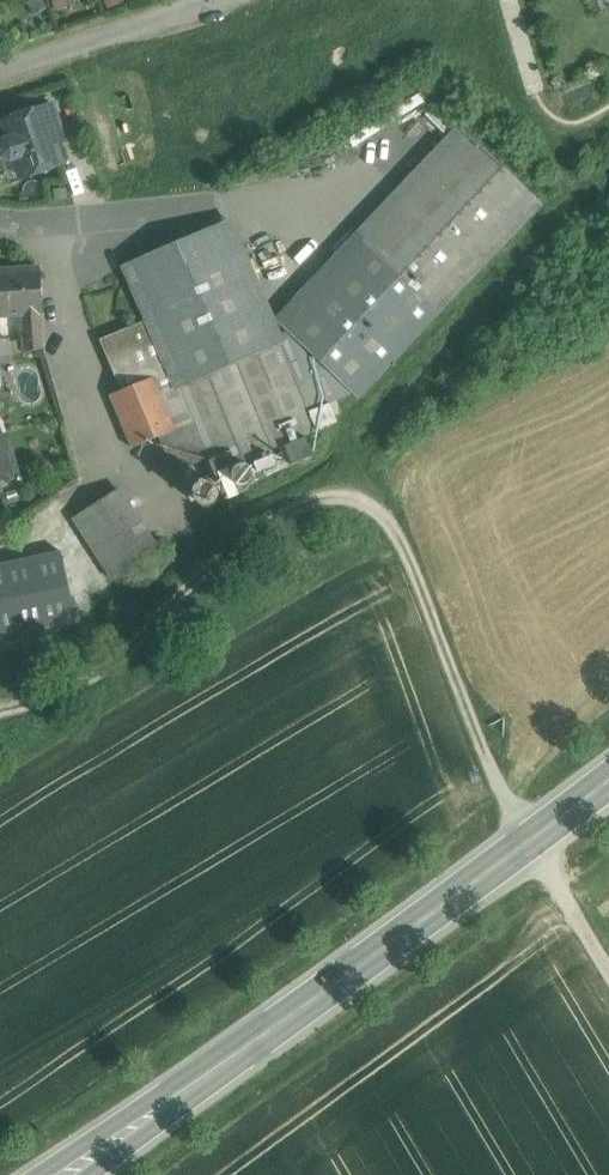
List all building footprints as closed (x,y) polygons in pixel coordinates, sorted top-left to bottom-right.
[(52,105),(44,109),(55,144),(65,141),(52,105)] [(44,109),(4,122),(10,139),(4,141),(0,148),(0,149),(3,157),(11,161),(17,159),(23,178),(62,165),(55,144),(44,109)] [(277,315),(289,327),(368,243),(467,138),(455,127),(277,315)] [(467,138),(368,243),(438,309),(536,205),(467,138)] [(229,226),(201,238),(213,267),(241,255),(229,226)] [(201,238),(130,269),(142,298),(186,279),(213,267),(201,238)] [(438,309),(368,243),(289,327),(357,391),(359,392),(438,309)] [(277,339),(241,255),(213,267),(186,279),(198,307),(155,327),(159,336),(142,344),(155,377),(126,389),(111,395),(133,448),(160,437),(174,473),(210,458),(216,473),(248,460),(272,450),(285,445),(305,437),(316,432),(308,410),(281,343),(279,343),(277,339)] [(0,270),(0,318),(22,316),(24,352),(45,349),(43,315),(40,268),(0,270)] [(186,279),(142,298),(152,320),(155,327),(198,307),(186,279)] [(152,320),(105,340),(126,389),(155,377),(142,344),(159,336),(155,327),(152,320)] [(357,391),(289,327),(277,339),(279,343),(281,343),(308,410),(330,402),(357,391)] [(0,329),(0,357),(12,355),(7,328),(0,329)] [(308,410),(316,432),(338,423),(330,402),(308,410)] [(0,435),(0,476),(15,471),(4,433),(0,435)] [(305,437),(285,445),(292,463),(312,455),(305,437)] [(272,450),(248,460),(253,470),(255,475),(278,465),(272,450)] [(253,478),(253,474),(253,470),(250,467),(247,464),(242,464),(238,464),(235,467),(233,470),(232,474),(233,479),(235,482),(239,484),(243,485),(247,484),(250,482),(253,478)] [(118,489),(74,517),(85,533),(129,505),(118,489)] [(129,505),(85,533),(115,580),(159,551),(129,505)] [(75,623),(61,550),(0,561),(0,637),(75,623)]
